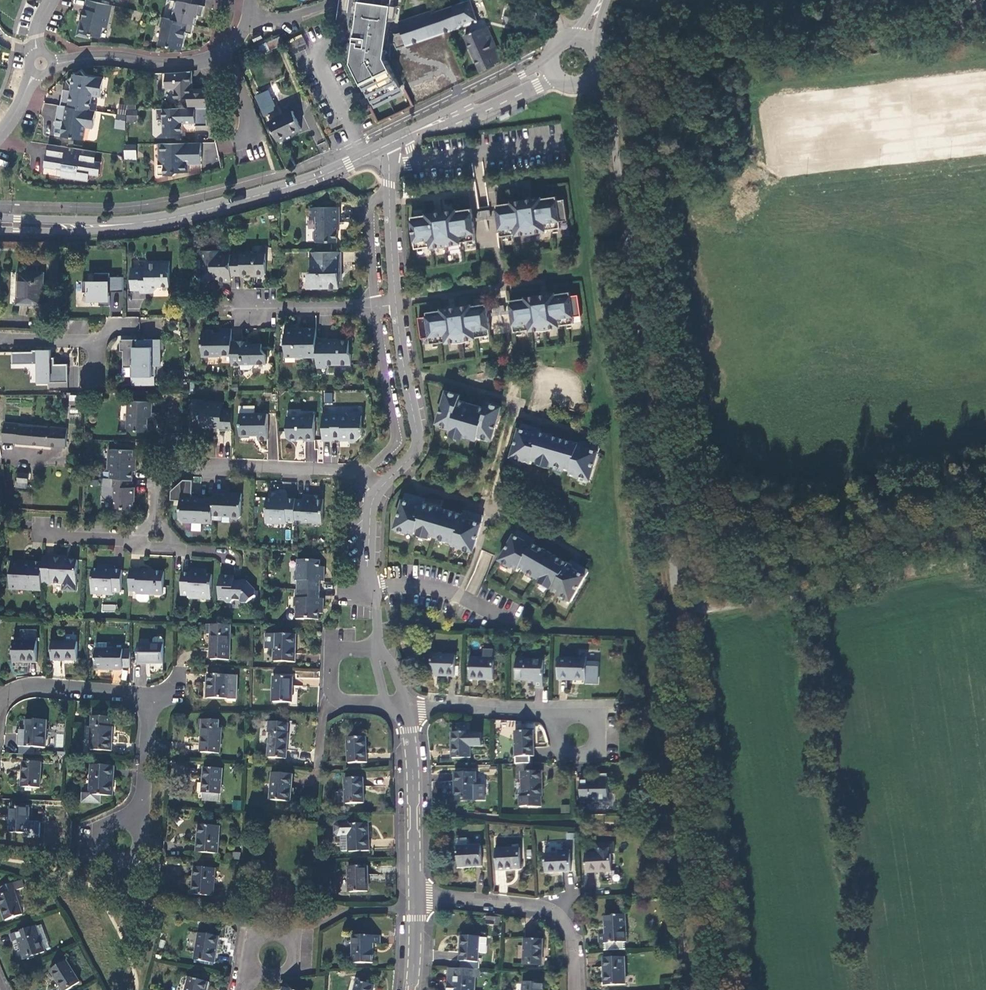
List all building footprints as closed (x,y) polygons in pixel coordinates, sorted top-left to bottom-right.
[(111,6),(86,0),(81,20),(82,20),(81,25),(79,24),(76,35),(88,38),(89,35),(100,38),(103,27),(106,28),(111,6)] [(169,9),(174,10),(171,20),(193,24),(194,25),(196,16),(201,17),(203,6),(191,4),(191,0),(171,0),(169,9)] [(372,102),(401,88),(386,58),(388,44),(395,45),(397,49),(477,21),(475,16),(462,15),(462,4),(432,15),(431,12),(399,23),(403,33),(397,36),(389,34),(394,0),(361,0),(357,32),(352,31),(351,40),(356,40),(352,63),(372,102)] [(171,20),(161,17),(159,27),(161,28),(158,45),(181,50),(185,33),(191,34),(193,24),(171,20)] [(486,26),(464,36),(480,71),(502,61),(486,26)] [(260,32),(252,36),(254,42),(263,38),(260,32)] [(293,52),(307,48),(302,35),(289,39),(293,52)] [(280,37),(260,46),(263,53),(279,46),(280,48),(285,46),(280,37)] [(84,76),(80,70),(75,74),(72,74),(72,76),(65,81),(70,87),(70,90),(62,89),(59,105),(88,110),(91,96),(99,97),(102,79),(84,76)] [(187,109),(206,108),(205,89),(189,89),(189,83),(190,83),(190,71),(179,73),(161,74),(161,89),(170,89),(173,92),(173,99),(187,98),(187,109)] [(401,88),(372,102),(374,107),(403,93),(401,88)] [(267,91),(257,96),(260,103),(270,98),(267,91)] [(270,98),(260,103),(266,116),(276,111),(270,98)] [(125,129),(125,121),(136,121),(137,104),(116,103),(115,129),(125,129)] [(59,105),(57,105),(55,121),(62,122),(60,136),(82,140),(85,127),(92,128),(95,111),(88,110),(59,105)] [(187,109),(155,109),(156,120),(162,120),(162,134),(181,133),(181,123),(193,123),(193,126),(206,126),(206,108),(187,109)] [(292,111),(269,122),(278,141),(287,137),(288,139),(291,137),(290,135),(301,130),(292,111)] [(200,143),(157,144),(158,175),(173,175),(176,173),(187,173),(187,164),(200,164),(200,143)] [(95,153),(48,145),(47,155),(46,155),(44,167),(55,169),(54,176),(85,181),(86,174),(96,175),(98,163),(93,162),(95,153)] [(134,146),(124,146),(124,154),(134,154),(134,146)] [(509,203),(495,205),(495,209),(495,210),(496,217),(498,230),(499,231),(499,237),(514,235),(514,236),(521,235),(521,236),(532,236),(536,234),(536,233),(544,232),(543,230),(558,228),(558,222),(565,221),(563,200),(554,201),(554,197),(540,199),(539,198),(509,202),(509,203)] [(314,208),(307,209),(307,217),(314,217),(314,229),(311,231),(312,240),(315,242),(335,242),(334,225),(337,225),(337,207),(314,208)] [(454,210),(425,214),(425,216),(409,217),(412,240),(413,243),(414,249),(428,247),(428,248),(437,247),(437,248),(451,246),(451,245),(459,244),(458,243),(473,241),(472,233),(473,233),(472,221),(471,213),(470,213),(469,209),(454,211),(454,210)] [(488,211),(477,212),(478,221),(489,220),(488,211)] [(218,251),(199,251),(199,261),(201,261),(201,270),(195,275),(205,285),(212,279),(218,279),(218,282),(230,282),(230,277),(230,255),(230,254),(218,254),(218,251)] [(245,255),(230,255),(230,277),(241,277),(241,275),(253,275),(256,277),(263,277),(265,275),(265,254),(253,254),(251,252),(245,252),(245,255)] [(340,252),(313,252),(313,256),(310,256),(310,273),(308,273),(308,286),(318,286),(318,289),(338,288),(338,278),(341,278),(340,252)] [(168,261),(145,261),(145,267),(131,267),(131,289),(140,289),(140,292),(146,292),(149,289),(154,292),(158,286),(169,286),(168,261)] [(43,273),(18,273),(18,304),(42,304),(43,273)] [(109,273),(95,273),(95,281),(83,281),(83,292),(89,292),(89,302),(100,302),(100,305),(109,305),(109,302),(111,302),(111,292),(124,292),(124,277),(109,277),(109,273)] [(522,299),(508,301),(509,312),(511,322),(511,323),(512,332),(526,330),(526,331),(535,330),(535,331),(550,329),(549,328),(557,327),(557,326),(572,324),(571,316),(578,315),(576,295),(568,296),(567,292),(552,294),(552,293),(522,297),(522,299)] [(439,311),(424,313),(425,317),(417,318),(420,338),(427,337),(428,344),(443,342),(443,343),(452,342),(452,343),(466,341),(466,340),(473,339),(473,337),(488,335),(487,329),(488,328),(486,316),(485,308),(484,308),(484,305),(469,307),(469,305),(439,309),(439,311)] [(502,305),(491,307),(492,316),(498,316),(503,315),(502,305)] [(72,331),(87,331),(87,321),(72,321),(72,331)] [(212,330),(201,330),(201,356),(219,356),(219,354),(231,354),(231,342),(231,333),(219,333),(219,328),(212,328),(212,330)] [(294,329),(284,329),(285,357),(316,357),(316,338),(316,328),(305,328),(305,330),(295,330),(294,329)] [(325,338),(316,338),(316,357),(316,368),(325,368),(325,364),(351,364),(351,354),(348,351),(348,340),(335,340),(334,339),(326,339),(325,338)] [(136,339),(120,339),(120,351),(123,351),(123,368),(131,368),(131,378),(156,378),(156,368),(160,368),(160,339),(144,339),(144,346),(137,347),(136,339)] [(250,342),(231,342),(231,354),(231,365),(241,365),(241,369),(250,369),(254,364),(266,364),(265,355),(261,351),(261,345),(251,345),(250,342)] [(33,352),(13,352),(13,363),(38,363),(39,382),(68,381),(68,364),(55,364),(54,358),(52,358),(52,349),(38,349),(38,350),(33,350),(33,352)] [(501,407),(486,403),(485,408),(458,400),(459,395),(445,391),(436,423),(449,427),(448,432),(475,440),(477,435),(492,440),(501,407)] [(323,393),(324,403),(332,402),(331,392),(323,393)] [(152,402),(128,401),(127,431),(147,431),(147,416),(151,412),(152,402)] [(200,424),(205,429),(232,428),(232,410),(223,410),(223,403),(205,403),(205,407),(197,407),(197,424),(200,424)] [(254,406),(239,407),(240,435),(242,435),(243,437),(248,437),(250,435),(258,435),(258,440),(267,440),(267,414),(254,414),(254,406)] [(298,417),(286,417),(287,437),(290,440),(298,440),(299,438),(304,438),(305,440),(315,440),(315,413),(301,414),(298,417)] [(331,415),(322,415),(323,441),(333,441),(332,439),(345,439),(345,441),(356,440),(362,434),(362,430),(363,431),(363,426),(362,426),(361,414),(348,414),(346,413),(331,413),(331,415)] [(47,427),(5,423),(3,442),(65,448),(67,428),(49,427),(47,427)] [(582,443),(579,442),(578,447),(540,435),(541,431),(538,431),(523,426),(522,426),(520,427),(512,460),(532,466),(533,462),(571,472),(571,476),(591,481),(600,450),(599,449),(598,448),(582,443)] [(133,450),(111,449),(111,461),(109,461),(108,468),(110,469),(110,478),(111,478),(131,479),(132,471),(134,471),(134,460),(132,457),(133,450)] [(131,488),(131,479),(111,478),(110,487),(113,487),(112,496),(109,498),(109,505),(112,508),(130,509),(131,497),(132,497),(133,488),(131,488)] [(222,491),(213,490),(212,498),(211,520),(221,520),(221,515),(229,516),(232,518),(238,518),(240,516),(241,493),(222,492),(222,491)] [(395,527),(415,532),(416,529),(454,540),(453,543),(474,549),(483,517),(483,515),(482,514),(467,510),(463,509),(462,513),(424,502),(425,497),(422,496),(406,492),(405,492),(404,494),(395,527)] [(286,521),(295,521),(295,520),(296,499),(287,499),(283,495),(279,494),(276,495),(274,497),(272,499),(266,499),(266,521),(277,521),(280,523),(286,523),(286,521)] [(315,496),(304,495),(304,499),(296,499),(295,520),(303,520),(302,522),(309,522),(310,520),(322,521),(323,499),(317,499),(315,496)] [(212,498),(204,497),(204,499),(191,499),(191,497),(181,496),(178,499),(177,519),(180,522),(189,522),(191,520),(202,521),(202,522),(211,523),(212,498)] [(519,531),(516,531),(500,560),(518,570),(520,567),(554,587),(553,590),(571,600),(587,571),(586,568),(583,566),(573,561),(571,560),(568,564),(533,544),(536,540),(533,538),(519,531)] [(52,558),(43,558),(42,564),(42,585),(63,585),(63,592),(76,592),(78,561),(69,560),(69,557),(52,557),(52,558)] [(321,560),(298,560),(298,572),(296,572),(296,580),(298,580),(298,589),(321,590),(321,581),(325,581),(325,567),(321,567),(321,560)] [(22,563),(11,563),(10,592),(41,593),(42,564),(33,564),(32,566),(21,565),(22,563)] [(99,570),(93,569),(92,592),(102,592),(104,595),(112,595),(113,593),(122,593),(123,571),(116,570),(109,566),(105,566),(99,570)] [(190,573),(182,573),(181,595),(190,596),(190,598),(196,598),(198,596),(210,597),(211,574),(206,574),(204,572),(200,570),(195,570),(190,573)] [(141,573),(141,571),(130,571),(129,592),(136,593),(136,595),(146,595),(148,598),(161,598),(162,574),(141,573)] [(233,576),(219,575),(218,599),(223,599),(225,601),(229,601),(233,599),(239,599),(241,602),(246,602),(254,596),(254,590),(244,580),(240,579),(238,581),(232,581),(233,576)] [(321,590),(298,589),(298,598),(295,598),(295,607),(297,607),(297,619),(320,619),(320,612),(324,612),(324,598),(321,598),(321,590)] [(115,605),(102,604),(101,611),(115,612),(115,605)] [(230,626),(207,625),(207,635),(212,635),(211,660),(230,661),(230,626)] [(296,636),(265,635),(265,649),(273,649),(273,663),(295,663),(296,636)] [(153,645),(138,645),(138,664),(164,664),(164,640),(162,638),(155,638),(153,640),(153,645)] [(37,642),(13,642),(13,664),(37,663),(37,642)] [(77,643),(52,643),(51,661),(77,661),(77,643)] [(107,643),(95,643),(95,671),(123,671),(123,668),(130,668),(130,650),(107,650),(107,643)] [(456,656),(432,655),(432,676),(455,677),(456,656)] [(494,660),(470,659),(470,681),(493,681),(494,660)] [(586,661),(559,660),(558,681),(586,682),(586,661)] [(543,662),(516,661),(516,681),(534,682),(534,688),(543,688),(543,662)] [(293,683),(307,684),(308,673),(294,672),(293,683)] [(237,676),(208,675),(207,699),(237,700),(237,676)] [(292,678),(273,677),(273,702),(292,703),(292,678)] [(111,717),(91,716),(90,751),(112,751),(112,727),(111,727),(111,717)] [(219,721),(201,719),(200,727),(202,727),(201,753),(219,754),(221,728),(219,728),(219,721)] [(25,739),(19,739),(19,747),(46,748),(47,721),(26,720),(25,739)] [(288,724),(269,722),(268,733),(270,734),(268,758),(286,760),(288,734),(287,734),(288,724)] [(533,731),(515,731),(515,757),(533,757),(533,731)] [(471,733),(452,733),(452,758),(471,758),(471,733)] [(366,738),(347,738),(348,764),(367,763),(366,738)] [(41,763),(22,762),(21,787),(40,788),(41,763)] [(531,765),(516,765),(516,773),(521,773),(521,798),(519,798),(519,808),(528,808),(528,809),(540,809),(540,798),(541,798),(541,772),(531,772),(531,765)] [(114,767),(91,766),(90,794),(83,794),(82,803),(101,803),(101,796),(113,796),(114,767)] [(223,769),(203,768),(202,794),(221,795),(223,769)] [(475,773),(454,774),(455,801),(475,801),(475,773)] [(292,776),(272,774),(270,801),(290,803),(292,776)] [(588,775),(580,775),(580,801),(608,801),(607,775),(600,775),(600,780),(588,780),(588,775)] [(363,778),(345,779),(345,804),(363,804),(363,778)] [(232,809),(240,810),(241,801),(233,800),(232,809)] [(29,808),(10,808),(9,833),(29,834),(29,808)] [(350,825),(349,822),(340,822),(336,826),(336,833),(340,836),(340,851),(341,852),(346,852),(348,853),(369,852),(369,824),(350,825)] [(220,826),(198,825),(197,854),(218,855),(220,826)] [(596,854),(585,855),(587,873),(610,871),(609,854),(613,854),(612,844),(595,845),(596,854)] [(458,846),(459,868),(482,867),(481,845),(458,846)] [(520,848),(496,849),(497,870),(521,869),(520,848)] [(569,854),(545,855),(545,873),(570,871),(569,854)] [(368,867),(349,867),(349,893),(369,892),(368,867)] [(216,869),(194,868),(192,895),(214,896),(216,869)] [(496,885),(504,886),(506,874),(497,873),(496,885)] [(0,888),(0,908),(5,922),(23,915),(14,891),(22,888),(19,881),(0,888)] [(625,915),(604,916),(605,936),(599,936),(600,944),(604,943),(604,951),(625,950),(624,942),(626,942),(625,915)] [(34,927),(10,936),(20,962),(44,952),(34,927)] [(219,937),(199,934),(194,961),(214,965),(219,937)] [(378,936),(352,936),(353,964),(374,963),(373,945),(379,945),(378,936)] [(480,937),(460,936),(459,962),(478,963),(480,937)] [(542,940),(523,940),(522,965),(541,966),(542,940)] [(624,959),(603,959),(605,986),(625,985),(624,959)] [(50,971),(62,989),(69,989),(80,983),(66,962),(50,971)] [(448,969),(446,989),(473,989),(474,971),(448,969)] [(189,978),(186,989),(207,989),(209,983),(189,978)] [(356,980),(353,989),(374,989),(375,986),(356,980)]
